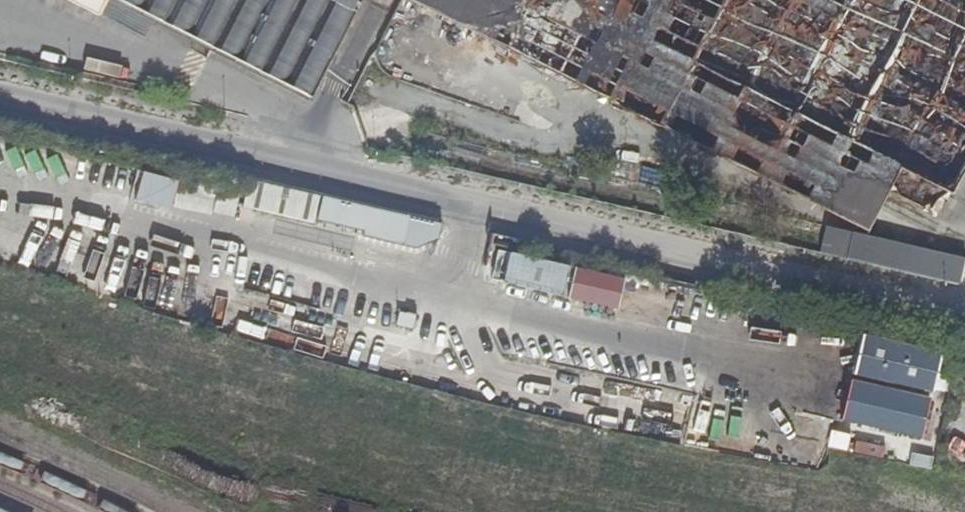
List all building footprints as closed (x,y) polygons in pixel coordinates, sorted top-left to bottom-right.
[(204,45),(309,98),(358,0),(116,0),(204,45)] [(726,0),(411,0),(810,202),(831,160),(885,187),(934,212),(945,190),(945,191),(964,152),(964,122),(726,0)] [(964,122),(964,0),(726,0),(964,122)] [(885,187),(831,160),(810,202),(862,228),(885,187)] [(135,201),(171,209),(178,181),(143,172),(135,201)] [(313,224),(319,195),(248,179),(242,207),(313,224)] [(438,239),(441,222),(322,195),(316,221),(362,232),(361,237),(416,249),(438,239)] [(964,262),(964,259),(827,225),(820,252),(959,286),(964,262)] [(538,280),(544,254),(490,242),(485,268),(538,280)] [(567,297),(616,311),(625,279),(576,265),(567,297)] [(937,347),(861,330),(852,374),(927,391),(937,347)]
